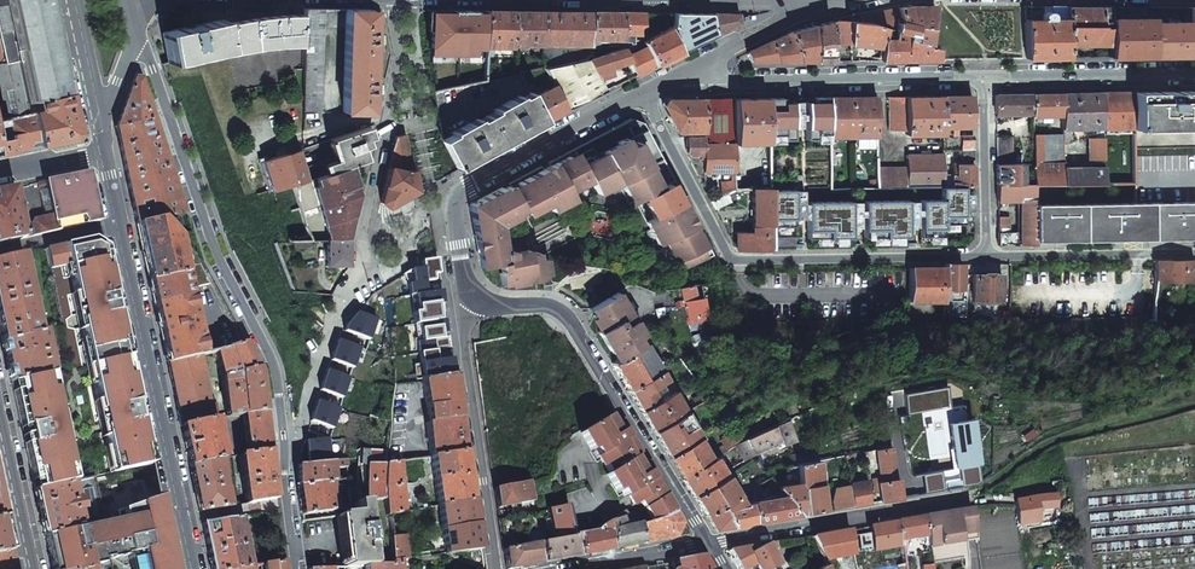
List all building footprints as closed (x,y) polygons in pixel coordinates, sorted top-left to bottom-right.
[(4,63),(17,60),(26,102),(38,99),(71,92),(51,0),(0,0),(0,46),(4,63)] [(896,23),(894,31),(929,44),(934,6),(908,6),(902,7),(898,8),(900,23),(896,23)] [(1066,7),(1024,6),(1025,58),(1047,58),(1067,58),(1067,50),(1067,44),(1066,7)] [(223,7),(191,7),(191,19),(192,19),(192,21),(192,22),(192,24),(192,25),(222,19),(222,21),(225,21),(225,24),(227,24),(223,7)] [(1102,7),(1066,7),(1067,44),(1109,44),(1108,19),(1108,7),(1102,7)] [(1190,7),(1149,7),(1150,13),(1150,18),(1150,23),(1190,22),(1190,7)] [(304,47),(304,84),(303,111),(322,111),(323,9),(304,8),(304,15),(304,47)] [(900,23),(898,8),(892,9),(877,12),(875,25),(884,28),(894,31),(896,23),(900,23)] [(371,25),(371,9),(344,9),(343,112),(370,112),(370,97),(373,97),(373,74),(370,74),(370,48),(374,48),(374,25),(371,25)] [(450,11),(450,14),(432,14),(431,63),(487,64),(487,59),(486,59),(487,57),(487,47),(487,11),(450,11)] [(491,11),(487,11),(487,47),(495,47),(514,48),(514,11),(491,11)] [(518,11),(514,11),(514,48),(544,48),(544,12),(518,11)] [(544,68),(588,59),(587,57),(592,57),(592,48),(592,46),(592,13),(568,12),(544,12),(544,48),(544,66),(544,68)] [(850,22),(875,25),(877,12),(858,16),(838,20),(850,22)] [(594,13),(592,13),(592,46),(600,46),(600,40),(607,40),(607,13),(594,13)] [(620,13),(607,13),(607,40),(619,40),(619,43),(623,43),(623,42),(623,13),(620,13)] [(634,13),(623,13),(623,42),(634,42),(634,35),(645,35),(645,13),(634,13)] [(648,37),(645,38),(645,41),(644,41),(646,47),(656,66),(717,35),(712,14),(687,14),(674,14),(673,26),(649,39),(648,37)] [(725,15),(712,14),(717,35),(740,24),(738,15),(725,15)] [(192,25),(164,32),(171,62),(228,50),(229,56),(246,52),(266,49),(289,47),(304,47),(304,15),(287,16),(266,17),(251,20),(244,21),(231,23),(227,24),(225,24),(225,21),(222,21),(222,19),(192,25)] [(1150,18),(1108,19),(1109,44),(1109,57),(1130,56),(1151,56),(1150,23),(1150,18)] [(838,20),(831,21),(831,44),(835,44),(850,45),(850,22),(838,20)] [(831,44),(831,21),(813,26),(817,61),(829,61),(833,61),(832,56),(832,52),(831,44)] [(875,25),(850,22),(850,45),(883,46),(884,28),(875,25)] [(1190,22),(1150,23),(1151,56),(1170,56),(1190,56),(1190,22)] [(790,32),(800,61),(807,61),(817,61),(813,26),(790,32)] [(894,31),(884,28),(883,46),(882,61),(903,60),(938,60),(938,47),(929,44),(894,31)] [(787,61),(800,61),(790,32),(747,53),(751,62),(787,61)] [(495,47),(487,47),(487,57),(495,57),(495,47)] [(646,47),(628,56),(630,62),(638,75),(656,66),(646,47)] [(606,77),(612,75),(611,70),(614,69),(612,67),(630,62),(628,56),(624,48),(588,59),(599,79),(606,77)] [(599,79),(588,59),(544,68),(550,79),(568,110),(587,100),(606,91),(599,79)] [(29,113),(26,102),(17,60),(4,63),(0,64),(0,89),(3,104),(0,104),(0,119),(29,113)] [(521,73),(434,92),(440,120),(441,129),(444,139),(452,135),(452,132),(477,118),(478,120),(494,112),(493,110),(519,95),(520,97),(529,92),(530,91),(527,86),(521,73)] [(550,87),(532,97),(545,122),(556,116),(568,110),(550,79),(547,81),(550,87)] [(134,80),(116,128),(137,225),(160,220),(186,214),(172,173),(150,105),(141,80),(134,80)] [(532,84),(527,86),(530,91),(529,92),(531,94),(536,92),(532,84)] [(1132,92),(1133,130),(1194,128),(1194,91),(1176,92),(1132,92)] [(71,92),(38,99),(40,110),(33,111),(34,112),(41,145),(75,138),(80,130),(71,92)] [(452,135),(444,139),(458,165),(456,166),(458,170),(460,168),(460,169),(502,145),(545,122),(532,97),(531,94),(529,92),(520,97),(519,95),(493,110),(494,112),(478,120),(477,118),(452,132),(452,135)] [(1102,93),(1103,133),(1133,133),(1133,130),(1132,92),(1110,93),(1102,93)] [(1076,93),(1063,94),(1063,115),(1063,135),(1063,139),(1066,139),(1069,139),(1069,129),(1095,128),(1095,134),(1093,135),(1093,138),(1103,138),(1103,133),(1102,93),(1076,93)] [(1005,95),(995,95),(995,113),(1032,113),(1032,94),(1005,95)] [(1055,94),(1032,94),(1032,113),(1032,116),(1063,115),(1063,94),(1055,94)] [(957,96),(941,96),(941,127),(972,126),(971,95),(957,96)] [(892,97),(889,97),(889,130),(905,130),(905,96),(896,97),(892,97)] [(927,96),(905,96),(905,130),(905,135),(942,134),(942,129),(941,127),(941,96),(927,96)] [(829,138),(828,97),(815,98),(815,102),(806,102),(806,140),(816,140),(817,143),(829,143),(829,138)] [(853,97),(828,97),(829,138),(876,137),(876,97),(853,97)] [(731,99),(732,144),(769,144),(768,98),(750,98),(731,99)] [(784,98),(768,98),(769,144),(784,143),(784,140),(794,140),(794,137),(802,137),(801,102),(784,103),(784,98)] [(703,130),(703,99),(666,100),(662,105),(673,127),(675,130),(703,130)] [(717,99),(703,99),(703,130),(703,136),(703,171),(733,171),(732,144),(731,99),(717,99)] [(41,145),(34,112),(29,113),(0,119),(0,124),(7,122),(10,137),(1,139),(1,135),(0,135),(0,154),(41,145)] [(625,121),(548,162),(550,166),(568,156),(570,159),(577,155),(582,165),(604,154),(602,152),(617,144),(615,142),(623,137),(627,144),(634,141),(655,180),(652,182),(656,189),(667,183),(671,190),(673,189),(687,214),(690,213),(645,129),(632,136),(627,126),(630,125),(631,125),(632,126),(634,126),(635,126),(637,124),(638,123),(638,121),(637,119),(635,117),(634,117),(625,121)] [(336,156),(304,167),(309,180),(316,177),(349,166),(366,160),(363,148),(370,145),(366,139),(371,137),(368,127),(330,139),(333,148),(336,156)] [(1133,130),(1133,133),(1134,203),(1153,203),(1194,202),(1194,128),(1133,130)] [(407,136),(406,134),(402,138),(396,157),(392,169),(406,172),(414,171),(407,136)] [(956,136),(942,136),(942,149),(960,148),(972,148),(972,135),(956,136)] [(1063,139),(1063,135),(1033,136),(1034,185),(1063,184),(1063,168),(1063,145),(1063,139)] [(703,171),(703,136),(686,136),(686,152),(703,187),(703,171)] [(1012,136),(996,137),(996,146),(996,165),(1012,165),(1012,136)] [(604,154),(582,165),(589,177),(597,193),(620,181),(628,195),(630,194),(634,201),(645,195),(656,189),(652,182),(655,180),(634,141),(627,144),(623,137),(615,142),(617,144),(602,152),(604,154)] [(1103,138),(1093,138),(1088,140),(1089,158),(1094,160),(1103,160),(1103,138)] [(972,148),(960,148),(961,160),(973,159),(972,148)] [(266,157),(258,159),(264,175),(269,191),(294,183),(294,185),(309,180),(304,167),(299,149),(292,152),(284,154),(277,157),(267,160),(266,157)] [(519,186),(512,189),(522,208),(523,211),(530,208),(532,211),(547,203),(551,210),(566,202),(564,199),(571,195),(569,191),(583,183),(582,181),(589,177),(582,165),(577,155),(570,159),(568,156),(550,166),(543,170),(517,183),(519,186)] [(907,168),(877,168),(877,188),(940,186),(943,186),(942,155),(906,155),(907,168)] [(973,164),(956,164),(956,182),(957,186),(964,186),(973,186),(973,169),(973,164)] [(1012,165),(996,165),(997,185),(1015,185),(1015,179),(1015,165),(1012,165)] [(313,187),(329,240),(348,239),(350,232),(351,226),(346,223),(344,217),(354,214),(354,213),(353,213),(351,206),(356,205),(358,194),(353,191),(351,185),(349,178),(352,174),(349,166),(316,177),(318,186),(313,187)] [(541,166),(509,184),(510,186),(512,189),(519,186),(517,183),(543,170),(541,166)] [(1063,168),(1063,184),(1104,184),(1103,168),(1063,168)] [(403,200),(418,192),(414,171),(406,172),(392,169),(381,203),(389,210),(403,200)] [(31,224),(34,236),(99,221),(89,172),(37,183),(38,188),(40,189),(45,188),(50,211),(48,212),(48,216),(34,220),(32,222),(31,224)] [(733,174),(718,176),(721,195),(726,192),(734,189),(733,174)] [(801,174),(793,174),(793,189),(770,190),(771,227),(776,227),(776,234),(787,234),(787,227),(794,227),(794,219),(806,219),(806,203),(801,203),(801,174)] [(656,189),(645,195),(649,202),(645,204),(653,218),(646,222),(654,237),(657,235),(661,242),(665,240),(673,255),(676,253),(683,267),(685,266),(706,255),(702,248),(704,247),(691,221),(689,218),(687,214),(673,189),(671,190),(667,183),(656,189)] [(1015,185),(997,185),(997,200),(1019,200),(1020,232),(1020,245),(1035,245),(1035,241),(1034,205),(1034,185),(1027,185),(1015,185)] [(502,187),(470,205),(471,212),(473,222),(475,234),(474,235),(477,251),(478,251),(482,267),(501,263),(502,273),(499,273),(502,285),(509,283),(510,286),(535,281),(535,278),(542,277),(539,261),(538,252),(530,253),(529,250),(513,253),(511,244),(503,246),(499,225),(517,215),(515,212),(522,208),(512,189),(510,186),(503,190),(502,187)] [(940,199),(919,199),(919,208),(919,214),(919,237),(927,236),(928,243),(941,243),(941,236),(942,236),(942,231),(957,231),(957,224),(964,224),(964,213),(971,213),(971,193),(964,193),(964,186),(957,186),(954,186),(943,186),(940,186),(940,199)] [(34,236),(31,224),(32,222),(24,223),(25,230),(23,233),(13,188),(0,191),(0,244),(34,236)] [(770,188),(751,189),(752,210),(749,210),(750,214),(752,214),(753,250),(771,249),(771,246),(771,238),(771,227),(770,190),(770,188)] [(721,195),(710,200),(715,209),(731,202),(726,192),(721,195)] [(914,200),(862,201),(862,209),(862,215),(863,238),(871,238),(871,244),(885,244),(885,237),(889,237),(889,244),(900,244),(900,237),(907,237),(907,226),(915,226),(914,214),(919,214),(919,208),(914,208),(914,200)] [(858,201),(806,202),(806,203),(806,219),(806,239),(814,239),(815,245),(829,245),(829,239),(832,239),(832,245),(843,245),(843,238),(851,238),(850,227),(858,227),(858,215),(862,215),(862,209),(858,209),(858,201)] [(1153,203),(1153,240),(1179,239),(1194,239),(1194,202),(1153,203)] [(1134,203),(1084,204),(1084,241),(1119,240),(1153,240),(1153,203),(1134,203)] [(1084,204),(1034,205),(1035,241),(1060,241),(1084,241),(1084,204)] [(1008,216),(998,216),(998,246),(1009,245),(1009,232),(1008,216)] [(160,220),(137,225),(167,362),(200,355),(213,352),(214,352),(212,345),(203,347),(185,266),(191,264),(197,282),(209,275),(199,253),(160,220)] [(694,220),(691,221),(704,247),(702,248),(706,255),(685,266),(686,268),(698,261),(699,263),(712,255),(694,220)] [(192,231),(183,236),(197,247),(192,231)] [(1009,232),(1009,245),(1020,245),(1020,232),(1009,232)] [(738,235),(738,250),(753,250),(752,244),(750,245),(750,234),(738,235)] [(11,382),(34,490),(94,477),(153,465),(105,247),(92,238),(44,249),(66,370),(48,374),(11,382)] [(794,238),(771,238),(771,246),(794,246),(794,238)] [(348,239),(329,240),(327,264),(338,265),(348,265),(348,239)] [(0,259),(0,331),(2,342),(38,334),(21,255),(0,259)] [(416,293),(428,292),(427,282),(436,281),(435,275),(439,274),(437,260),(424,262),(424,265),(413,269),(414,282),(409,283),(410,294),(416,293)] [(547,260),(539,261),(542,277),(551,276),(547,260)] [(1155,282),(1193,282),(1193,260),(1155,260),(1155,268),(1155,282)] [(962,264),(945,264),(945,268),(945,300),(962,300),(962,264)] [(922,268),(909,268),(909,271),(909,301),(945,301),(945,300),(945,268),(922,268)] [(1002,301),(1001,274),(974,275),(974,302),(1002,301)] [(690,285),(677,287),(678,293),(680,299),(681,305),(687,325),(705,318),(695,291),(692,292),(690,285)] [(415,324),(442,321),(440,302),(443,302),(442,290),(428,292),(416,293),(419,312),(414,313),(415,324)] [(616,292),(589,308),(591,311),(602,329),(599,332),(612,353),(613,352),(618,360),(642,345),(637,337),(642,334),(623,303),(616,292)] [(347,324),(345,331),(370,339),(377,319),(358,312),(347,324)] [(1010,324),(1010,312),(1001,312),(1002,332),(1010,333),(1010,324)] [(415,324),(419,352),(450,348),(447,320),(442,321),(415,324)] [(38,334),(2,342),(7,362),(11,382),(48,374),(40,334),(38,334)] [(339,339),(332,359),(355,367),(362,347),(339,339)] [(222,377),(227,416),(244,414),(265,411),(260,373),(257,368),(249,351),(244,343),(214,352),(213,352),(213,356),(217,356),(222,377)] [(618,360),(612,364),(620,377),(628,390),(660,370),(644,344),(642,345),(618,360)] [(419,352),(422,381),(454,377),(450,348),(419,352)] [(200,355),(167,362),(174,394),(181,426),(214,419),(200,355)] [(328,369),(321,389),(344,397),(351,377),(328,369)] [(660,370),(628,390),(634,401),(641,411),(657,401),(651,388),(658,384),(666,380),(660,370)] [(454,377),(422,381),(428,423),(426,423),(430,457),(465,451),(462,435),(457,398),(454,377)] [(670,381),(660,387),(665,396),(673,391),(676,389),(670,381)] [(665,396),(660,387),(658,384),(651,388),(657,401),(665,396)] [(946,389),(904,397),(908,418),(950,410),(946,389)] [(657,401),(641,411),(651,428),(654,432),(685,412),(673,391),(665,396),(657,401)] [(318,400),(311,420),(334,428),(341,408),(318,400)] [(964,407),(950,410),(952,423),(947,425),(955,470),(982,465),(974,417),(966,419),(964,407)] [(244,414),(249,453),(270,451),(265,411),(244,414)] [(685,412),(654,432),(667,453),(669,456),(698,439),(700,437),(685,412)] [(594,449),(609,473),(635,457),(639,454),(626,433),(624,429),(620,432),(609,414),(583,430),(594,449)] [(185,445),(190,465),(222,458),(224,457),(215,418),(214,419),(181,426),(185,445)] [(787,419),(746,439),(755,454),(780,444),(781,446),(796,440),(787,419)] [(579,433),(590,451),(594,449),(583,430),(579,433)] [(715,450),(713,454),(714,458),(718,456),(735,445),(742,441),(735,431),(720,440),(722,445),(715,450)] [(298,466),(333,461),(331,438),(306,441),(306,449),(301,449),(298,466)] [(698,439),(669,456),(680,473),(682,477),(711,460),(698,439)] [(742,441),(735,445),(739,452),(744,461),(755,454),(746,439),(742,441)] [(735,445),(718,456),(722,462),(739,452),(735,445)] [(891,449),(876,451),(881,478),(876,479),(877,485),(878,485),(881,501),(900,498),(891,449)] [(249,453),(241,454),(247,504),(277,499),(274,477),(270,451),(249,453)] [(387,451),(361,451),(360,457),(360,464),(364,464),(368,465),(386,464),(387,451)] [(465,451),(430,457),(439,506),(473,501),(467,468),(465,451)] [(816,453),(792,456),(794,465),(797,464),(817,461),(816,453)] [(333,461),(298,466),(298,473),(298,486),(332,481),(348,479),(349,488),(357,486),(358,478),(353,478),(354,466),(359,465),(360,464),(360,457),(333,461)] [(640,500),(652,520),(675,512),(669,503),(667,504),(665,501),(663,497),(652,481),(654,479),(651,473),(649,471),(646,473),(635,457),(609,473),(620,490),(625,498),(626,497),(634,491),(640,500)] [(222,458),(190,465),(195,488),(200,512),(239,505),(238,500),(231,501),(228,487),(226,487),(224,475),(225,475),(222,458)] [(711,460),(682,477),(692,494),(694,497),(726,476),(714,458),(711,460)] [(817,461),(797,464),(798,470),(800,482),(806,514),(825,511),(817,461)] [(399,462),(386,464),(384,487),(385,498),(387,515),(404,512),(399,462)] [(386,464),(368,465),(364,464),(364,481),(367,481),(367,500),(367,501),(385,498),(384,487),(386,464)] [(605,475),(616,492),(620,490),(609,473),(605,475)] [(726,476),(694,497),(703,512),(706,515),(721,506),(739,495),(728,479),(732,477),(730,474),(726,476)] [(44,535),(104,522),(94,477),(34,490),(39,512),(44,535)] [(665,496),(654,479),(652,481),(663,497),(665,496)] [(332,481),(298,486),(302,515),(336,510),(332,481)] [(531,482),(495,488),(497,505),(498,508),(509,506),(533,502),(531,482)] [(800,482),(778,487),(785,495),(800,515),(806,514),(800,482)] [(850,486),(854,506),(871,503),(867,483),(850,486)] [(834,509),(853,506),(850,485),(835,488),(832,502),(834,509)] [(626,497),(632,506),(640,500),(634,491),(626,497)] [(739,495),(721,506),(733,527),(757,522),(754,502),(745,505),(739,495)] [(785,495),(754,501),(754,502),(757,522),(800,515),(785,495)] [(52,568),(86,568),(90,568),(98,567),(97,562),(108,560),(110,568),(175,568),(174,562),(171,563),(161,523),(165,522),(159,496),(117,511),(119,519),(104,522),(44,535),(52,568)] [(1056,507),(1055,496),(1036,498),(1037,508),(1056,507)] [(356,512),(339,515),(343,539),(346,567),(365,566),(393,564),(392,561),(389,539),(387,515),(385,498),(367,501),(367,500),(355,502),(356,512)] [(473,501),(439,506),(442,530),(476,524),(474,512),(473,501)] [(567,506),(547,510),(553,540),(574,536),(567,506)] [(721,506),(706,515),(714,530),(733,527),(721,506)] [(971,510),(923,518),(927,536),(929,547),(976,540),(971,510)] [(652,520),(640,524),(644,543),(676,537),(682,524),(681,522),(675,512),(652,520)] [(212,568),(237,568),(238,568),(251,566),(250,560),(242,523),(245,522),(244,516),(203,523),(202,524),(208,549),(212,568)] [(514,516),(500,519),(502,534),(504,550),(520,547),(514,516)] [(620,517),(608,522),(613,549),(628,546),(644,543),(640,524),(638,521),(623,524),(620,517)] [(10,551),(7,534),(3,518),(0,519),(0,553),(10,551)] [(927,536),(923,518),(895,523),(901,549),(905,549),(904,539),(927,536)] [(578,534),(580,556),(608,550),(613,549),(608,522),(605,524),(594,530),(578,534)] [(476,524),(442,530),(446,554),(463,552),(480,549),(479,542),(476,524)] [(851,530),(811,537),(818,552),(824,564),(856,558),(851,530)] [(562,559),(580,556),(578,534),(574,536),(553,540),(540,543),(544,563),(562,559)] [(405,536),(389,539),(392,561),(401,560),(408,559),(405,536)] [(776,542),(766,544),(751,553),(748,548),(728,551),(731,557),(738,568),(746,568),(756,564),(758,568),(774,568),(779,566),(769,549),(778,547),(776,542)] [(544,563),(540,543),(523,546),(520,547),(504,550),(507,568),(511,568),(527,566),(544,563)] [(0,553),(0,568),(14,568),(10,551),(0,553)] [(818,552),(789,568),(824,568),(826,568),(824,564),(818,552)] [(702,556),(671,562),(673,568),(710,568),(702,556)] [(365,566),(365,568),(401,568),(401,560),(392,561),(393,564),(365,566)] [(265,564),(265,568),(286,568),(284,561),(265,564)]
